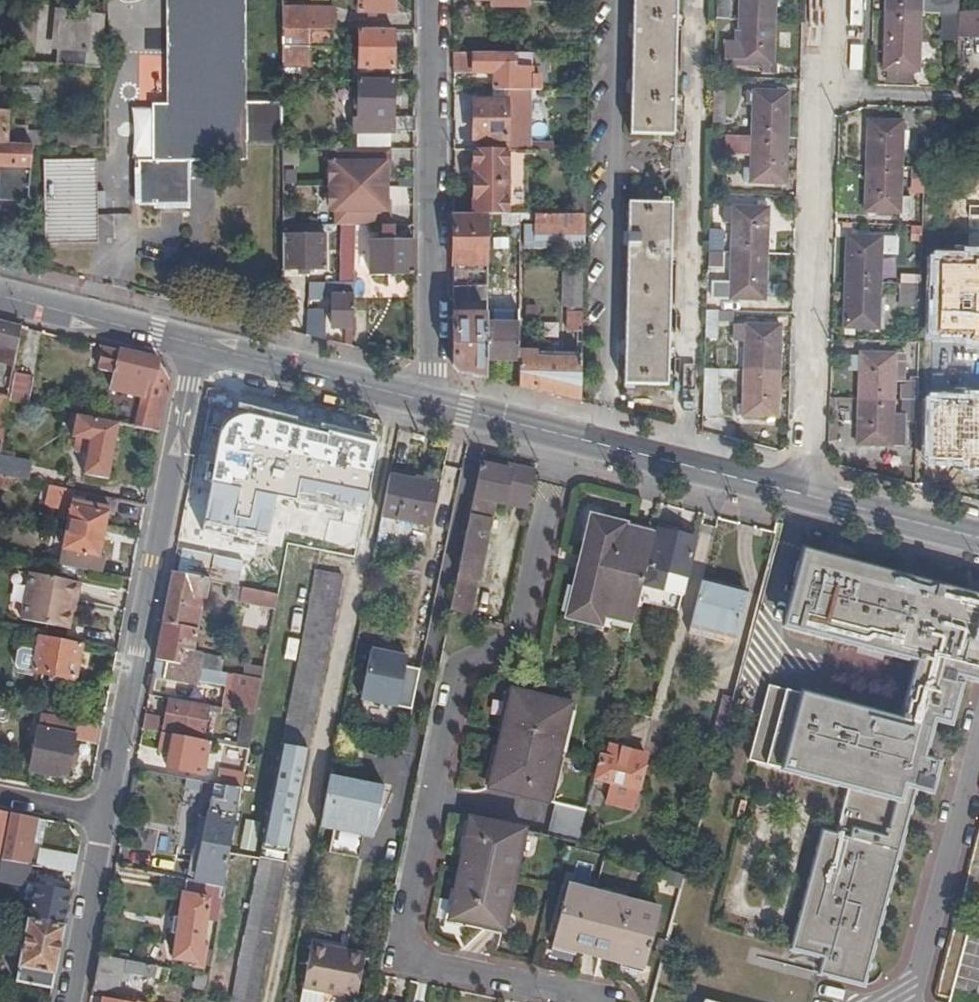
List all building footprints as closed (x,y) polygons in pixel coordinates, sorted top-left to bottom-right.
[(284,128),(284,107),(245,106),(245,0),(170,0),(170,107),(157,107),(157,161),(137,161),(136,210),(195,211),(194,179),(194,162),(220,161),(245,161),(244,143),(284,142),(284,128)] [(357,15),(380,16),(380,0),(357,0),(357,15)] [(395,0),(380,0),(380,16),(395,16),(395,0)] [(478,2),(494,2),(495,9),(531,8),(531,0),(478,0),(478,2)] [(676,136),(680,0),(638,0),(634,135),(676,136)] [(731,18),(732,0),(720,0),(719,17),(731,18)] [(744,18),(778,19),(779,0),(745,0),(744,18)] [(892,14),(927,15),(950,12),(963,10),(964,0),(892,0),(892,14)] [(64,6),(59,63),(88,65),(93,8),(64,6)] [(335,6),(284,6),(283,28),(335,28),(335,6)] [(93,8),(88,65),(110,67),(109,9),(93,8)] [(963,10),(963,16),(963,33),(978,34),(978,9),(975,9),(963,10)] [(927,15),(892,14),(890,71),(910,72),(924,72),(927,15)] [(949,35),(963,35),(963,33),(963,16),(950,15),(949,35)] [(778,19),(744,18),(743,47),(727,47),(726,65),(765,65),(776,66),(778,19)] [(335,28),(283,28),(283,79),(309,79),(309,67),(302,66),(302,61),(309,61),(310,51),(334,51),(335,28)] [(394,68),(394,28),(357,28),(358,68),(394,68)] [(520,64),(520,54),(456,53),(455,76),(499,77),(499,91),(511,91),(534,91),(546,91),(546,74),(538,74),(538,64),(520,64)] [(44,62),(25,60),(24,70),(43,71),(44,62)] [(910,72),(890,71),(890,80),(910,81),(910,72)] [(395,114),(394,80),(358,79),(359,116),(355,116),(355,128),(389,129),(414,129),(414,115),(395,114)] [(43,100),(44,86),(20,84),(18,98),(43,100)] [(757,137),(791,137),(792,91),(752,90),(751,103),(758,103),(757,137)] [(534,101),(534,91),(511,91),(511,101),(534,101)] [(717,94),(716,124),(727,124),(728,94),(717,94)] [(31,128),(17,127),(17,121),(10,121),(12,97),(0,96),(0,140),(30,141),(31,128)] [(476,141),(489,141),(511,141),(511,101),(477,101),(476,141)] [(529,151),(530,151),(534,101),(511,101),(511,141),(489,141),(489,151),(529,151)] [(874,121),(872,168),(906,168),(908,121),(874,121)] [(38,142),(45,141),(46,129),(31,128),(30,141),(38,142)] [(99,140),(99,133),(61,131),(60,142),(101,144),(101,140),(99,140)] [(725,165),(726,136),(716,135),(714,165),(725,165)] [(789,184),(791,137),(757,137),(729,136),(729,153),(756,154),(755,171),(749,171),(748,183),(789,184)] [(38,142),(30,141),(0,140),(0,162),(1,162),(1,167),(0,194),(14,194),(13,202),(32,203),(38,142)] [(529,216),(529,151),(489,151),(475,151),(476,216),(487,216),(489,216),(521,216),(529,216)] [(928,168),(929,158),(918,158),(917,168),(928,168)] [(96,160),(43,161),(45,245),(97,244),(96,160)] [(378,160),(329,160),(329,212),(378,212),(378,204),(383,204),(383,168),(378,168),(378,160)] [(194,162),(194,179),(220,179),(220,161),(194,162)] [(298,165),(283,165),(284,173),(298,173),(298,165)] [(906,168),(872,168),(870,213),(904,214),(904,213),(905,193),(906,168)] [(928,193),(928,168),(917,168),(917,192),(928,193)] [(298,173),(284,173),(283,222),(307,223),(307,173),(298,173)] [(905,193),(904,213),(916,213),(916,193),(905,193)] [(13,202),(14,194),(0,194),(0,196),(0,201),(13,202)] [(628,385),(670,386),(674,202),(632,201),(628,385)] [(737,222),(736,253),(770,254),(771,207),(728,207),(728,222),(737,222)] [(487,287),(487,216),(476,216),(457,215),(456,287),(487,287)] [(587,246),(588,215),(536,216),(536,228),(521,228),(521,245),(587,246)] [(414,274),(414,238),(395,237),(395,230),(385,229),(385,237),(371,237),(372,224),(353,223),(353,266),(353,273),(414,274)] [(727,253),(728,229),(712,227),(712,251),(723,253),(725,253),(727,253)] [(283,231),(283,268),(326,268),(326,231),(283,231)] [(885,284),(887,252),(905,253),(905,238),(853,238),(852,283),(885,284)] [(723,310),(725,253),(723,253),(712,251),(711,270),(709,312),(723,313),(723,310)] [(770,254),(736,253),(735,284),(726,284),(726,300),(769,301),(770,254)] [(353,273),(353,266),(343,266),(343,276),(311,276),(311,282),(353,283),(353,273)] [(585,309),(585,269),(564,269),(565,308),(585,309)] [(333,289),(353,290),(353,283),(311,282),(310,296),(333,297),(333,289)] [(885,284),(852,283),(852,329),(883,330),(885,284)] [(488,303),(487,287),(456,287),(455,303),(488,303)] [(353,327),(353,295),(353,290),(333,289),(333,297),(334,326),(353,327)] [(295,308),(294,329),(308,332),(308,322),(309,308),(295,308)] [(585,331),(585,312),(571,312),(571,331),(585,331)] [(723,313),(709,312),(708,338),(722,339),(722,321),(723,313)] [(737,322),(738,313),(723,313),(722,321),(737,322)] [(489,379),(488,364),(487,325),(487,316),(455,316),(455,364),(461,372),(489,379)] [(0,321),(0,363),(15,366),(23,327),(0,321)] [(326,337),(327,324),(308,322),(308,332),(326,337)] [(519,351),(520,326),(487,325),(488,364),(519,366),(519,351)] [(751,341),(751,325),(739,325),(739,341),(751,341)] [(750,371),(782,372),(782,326),(751,325),(751,341),(750,371)] [(160,362),(106,348),(104,372),(119,375),(116,393),(148,402),(141,429),(159,433),(170,379),(160,362)] [(524,387),(584,402),(585,353),(576,353),(576,360),(537,358),(537,352),(524,351),(524,387)] [(866,354),(864,402),(899,403),(899,390),(900,367),(913,367),(913,356),(866,354)] [(738,380),(738,371),(708,370),(705,418),(723,419),(724,398),(715,398),(716,380),(738,380)] [(781,421),(782,372),(750,371),(748,420),(781,421)] [(36,379),(14,375),(9,402),(31,407),(36,379)] [(9,398),(0,396),(0,439),(1,439),(9,398)] [(899,403),(864,402),(863,445),(910,448),(912,415),(899,415),(899,403)] [(120,425),(79,416),(74,438),(78,438),(90,441),(88,454),(84,476),(109,481),(120,425)] [(76,452),(88,454),(90,441),(78,438),(76,452)] [(27,483),(31,463),(0,457),(0,478),(27,483)] [(527,507),(534,467),(480,457),(448,616),(466,619),(491,500),(527,507)] [(439,485),(388,474),(380,514),(431,525),(439,485)] [(61,567),(102,575),(105,560),(101,558),(109,514),(113,515),(116,500),(75,492),(61,567)] [(635,607),(653,533),(624,526),(626,518),(626,514),(592,506),(582,548),(599,552),(597,561),(580,556),(567,610),(603,617),(606,601),(635,607)] [(653,533),(655,525),(626,518),(624,526),(653,533)] [(695,539),(656,529),(647,569),(685,578),(695,539)] [(599,552),(582,548),(580,556),(597,561),(599,552)] [(798,552),(777,630),(910,666),(894,725),(769,692),(750,763),(854,791),(840,841),(822,837),(791,951),(826,960),(822,975),(860,985),(912,793),(926,797),(934,767),(919,763),(930,724),(948,728),(959,686),(943,682),(945,675),(978,684),(978,600),(798,552)] [(257,862),(228,1001),(258,1001),(287,859),(342,575),(315,570),(257,862)] [(200,580),(171,574),(155,662),(159,663),(180,667),(183,651),(194,654),(204,603),(206,602),(211,582),(200,580)] [(81,584),(32,575),(23,622),(69,632),(74,602),(78,603),(81,584)] [(744,590),(701,580),(690,623),(717,630),(734,634),(744,590)] [(275,609),(278,596),(227,586),(224,598),(275,609)] [(631,623),(635,607),(606,601),(603,617),(631,623)] [(690,623),(687,634),(713,641),(717,630),(690,623)] [(76,682),(83,646),(41,638),(34,673),(76,682)] [(180,667),(191,669),(194,654),(183,651),(180,667)] [(203,651),(199,670),(221,674),(225,656),(203,651)] [(409,657),(372,651),(363,703),(415,712),(421,671),(407,669),(409,657)] [(180,667),(159,663),(156,677),(197,684),(199,670),(191,669),(180,667)] [(254,718),(261,681),(231,676),(225,712),(254,718)] [(489,793),(549,805),(568,709),(509,698),(489,793)] [(211,710),(170,701),(166,721),(164,732),(206,740),(211,710)] [(75,738),(101,742),(103,728),(42,716),(31,774),(68,781),(75,738)] [(145,717),(142,732),(163,737),(164,732),(166,721),(145,717)] [(203,777),(210,745),(174,739),(167,770),(203,777)] [(246,760),(247,753),(222,748),(220,755),(246,760)] [(596,781),(639,791),(647,758),(610,748),(607,761),(600,759),(596,781)] [(330,773),(319,828),(340,832),(364,836),(370,804),(380,806),(384,783),(330,773)] [(240,791),(223,788),(221,794),(210,792),(205,819),(199,854),(192,852),(186,884),(206,887),(222,890),(228,858),(234,819),(240,791)] [(384,807),(380,806),(370,804),(364,836),(375,838),(384,807)] [(564,846),(576,848),(585,812),(553,806),(546,843),(564,846)] [(0,813),(0,847),(2,848),(9,815),(0,813)] [(9,815),(2,848),(0,860),(0,862),(27,867),(36,820),(9,815)] [(199,818),(192,852),(199,854),(205,819),(199,818)] [(522,838),(469,829),(461,867),(481,871),(479,883),(459,879),(449,931),(501,941),(522,838)] [(364,836),(340,832),(335,854),(360,859),(364,836)] [(0,862),(0,878),(25,882),(23,892),(27,893),(32,867),(27,867),(0,862)] [(29,922),(65,929),(72,893),(55,890),(57,872),(32,867),(27,893),(35,895),(29,922)] [(481,871),(461,867),(459,879),(479,883),(481,871)] [(206,887),(186,884),(173,959),(197,963),(208,900),(205,899),(206,887)] [(647,965),(659,907),(568,888),(556,946),(647,965)] [(15,984),(53,992),(58,961),(65,929),(29,922),(28,921),(15,984)] [(310,947),(344,955),(345,949),(311,941),(310,947)] [(344,955),(310,947),(299,1001),(341,1001),(341,999),(352,1001),(361,958),(344,955)] [(123,964),(98,959),(92,993),(116,997),(121,972),(123,964)] [(154,969),(123,964),(121,972),(152,978),(154,969)] [(208,979),(191,976),(187,1001),(204,1001),(208,979)]
